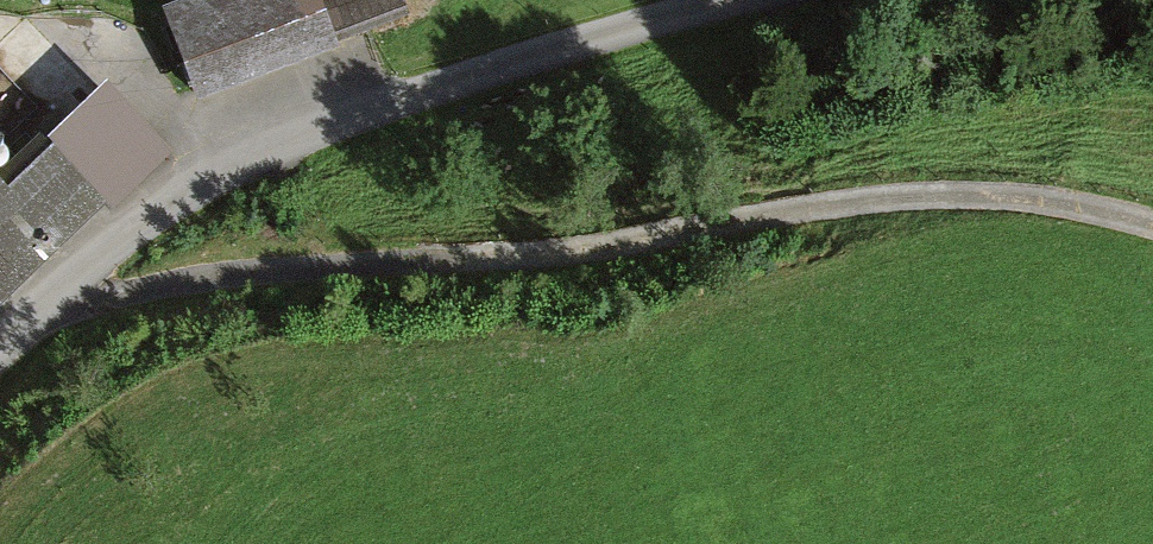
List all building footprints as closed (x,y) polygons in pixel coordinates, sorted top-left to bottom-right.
[(165,8),(199,99),(414,19),(407,0),(186,0),(165,8)] [(107,207),(112,212),(173,154),(106,84),(59,129),(53,123),(0,173),(0,309),(107,207)] [(4,168),(7,165),(9,162),(10,158),(9,154),(7,150),(4,147),(0,146),(0,169),(4,168)]
